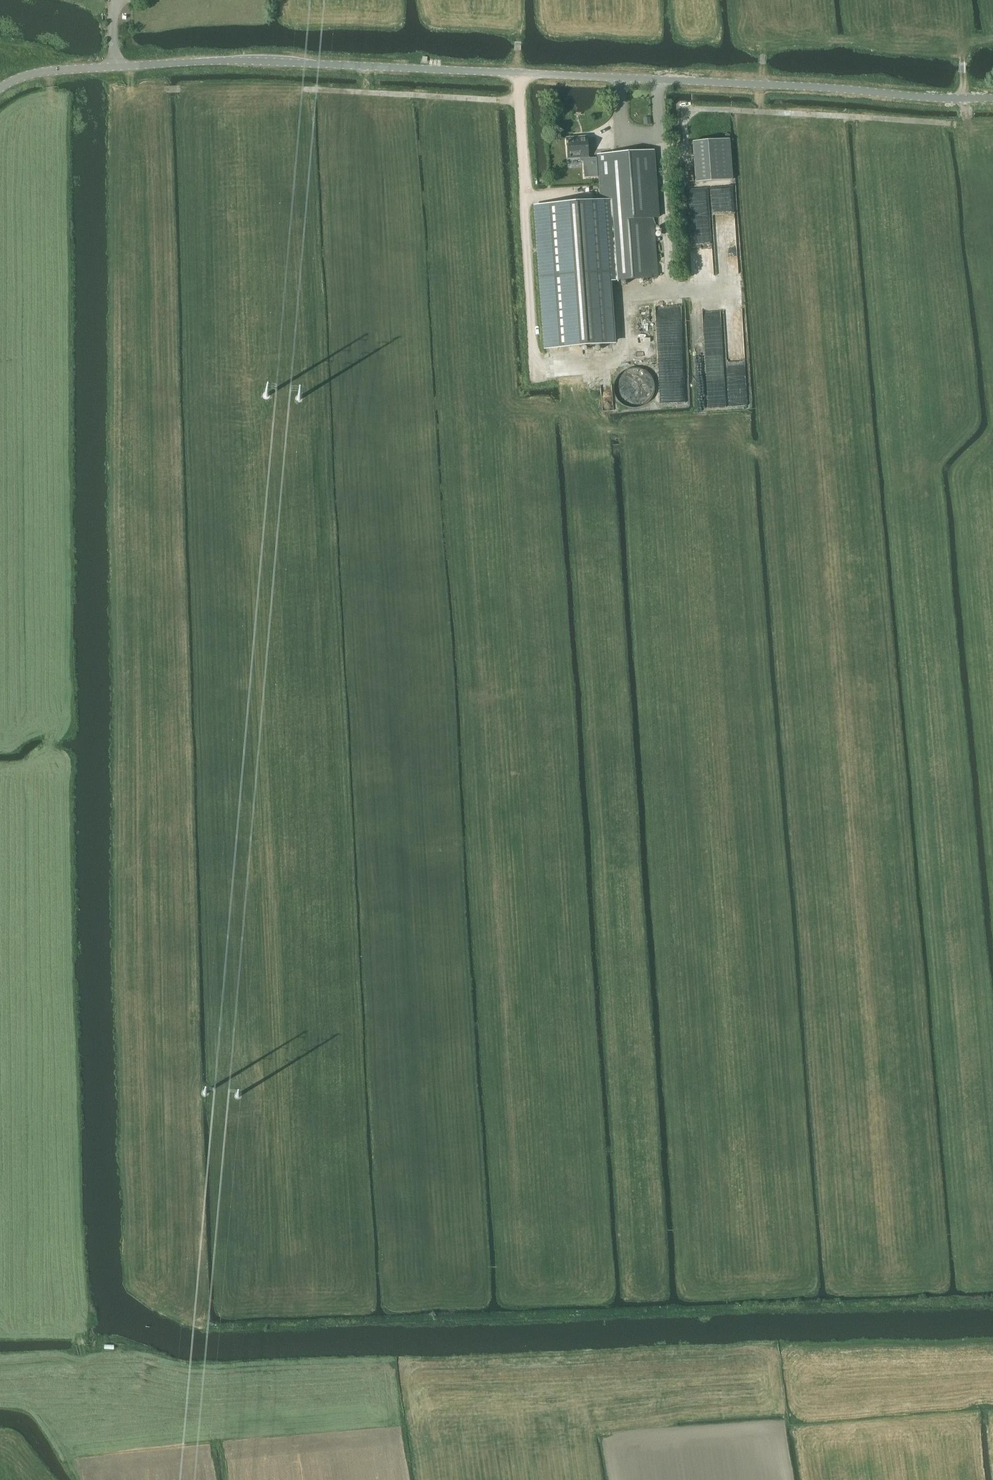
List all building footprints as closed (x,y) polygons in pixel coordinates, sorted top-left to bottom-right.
[(567,142),(566,142),(566,145),(567,145),(568,159),(580,158),(580,160),(582,161),(583,161),(584,177),(597,176),(599,176),(601,201),(606,281),(657,277),(653,218),(658,217),(653,151),(597,155),(598,158),(596,158),(589,158),(588,157),(586,137),(566,138),(567,142)] [(692,142),(695,182),(731,180),(728,139),(692,142)] [(601,201),(535,206),(545,348),(611,343),(606,281),(601,201)]
